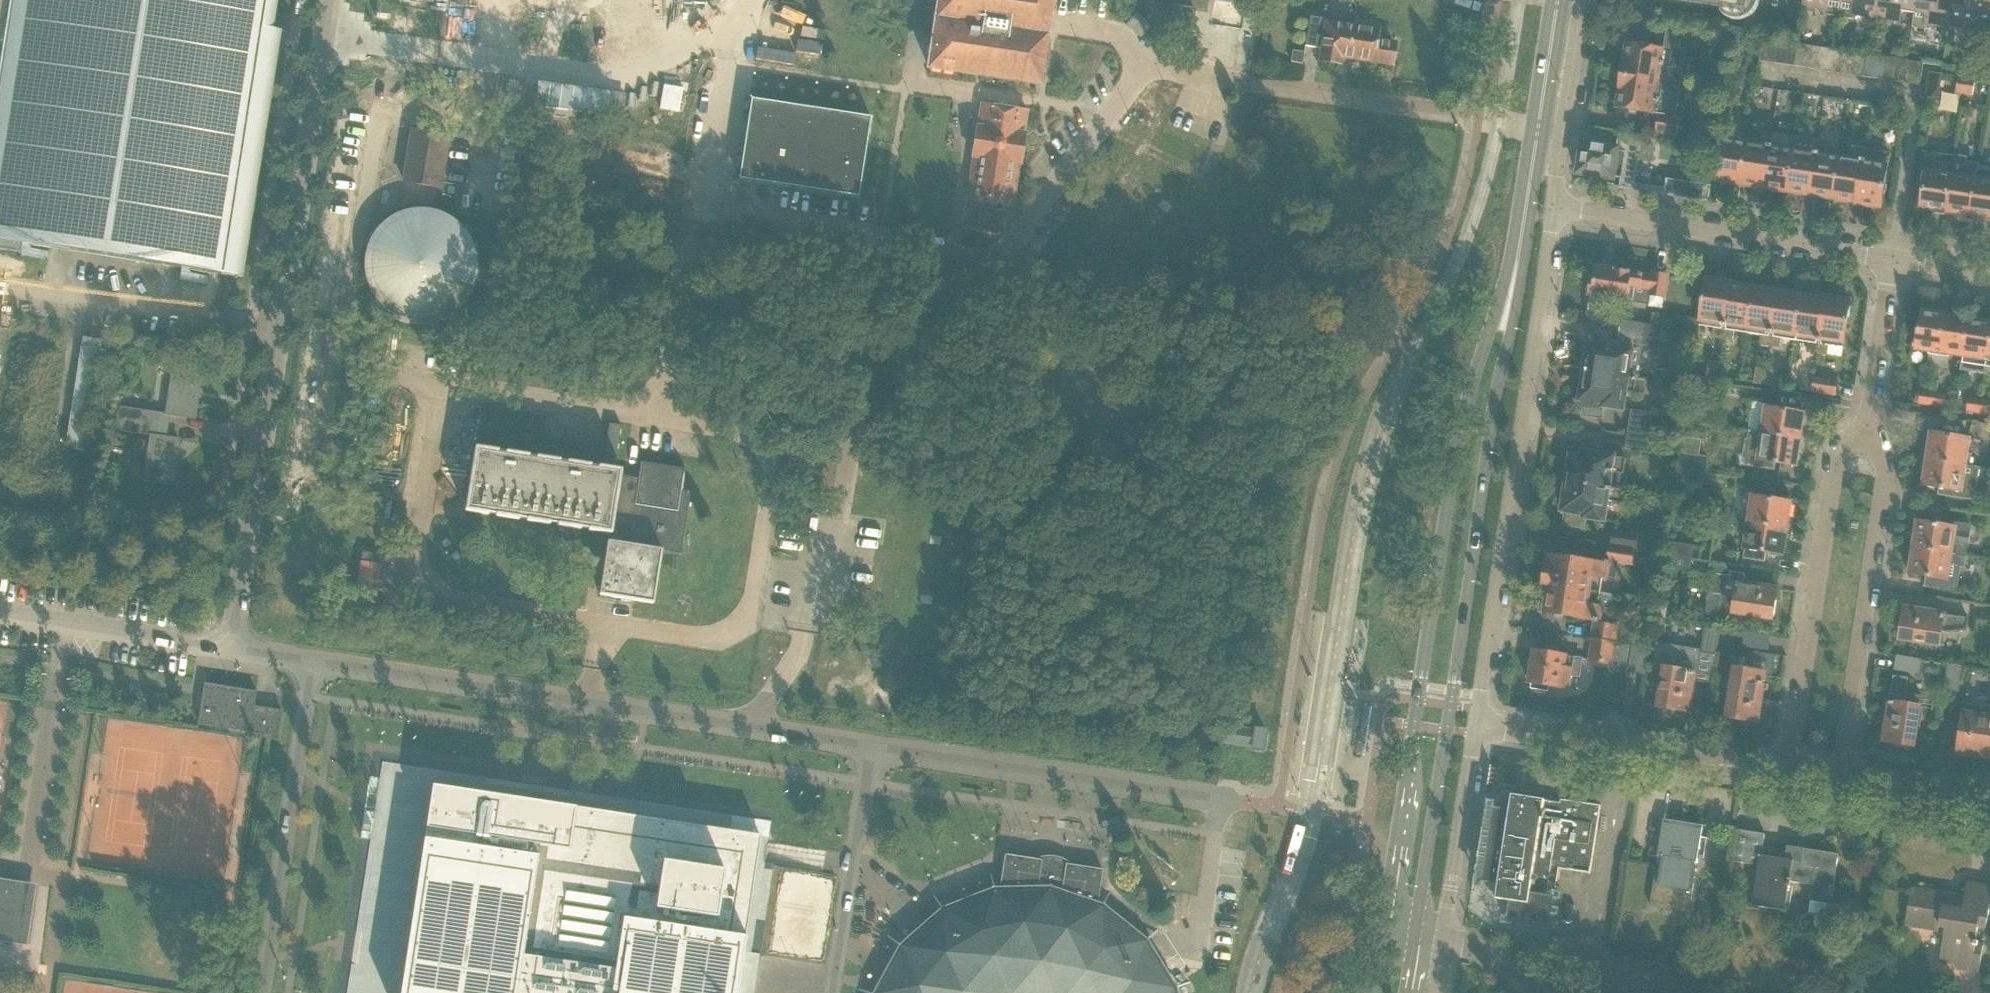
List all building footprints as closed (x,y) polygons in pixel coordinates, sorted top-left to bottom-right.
[(21,253),(22,244),(238,277),(276,30),(253,27),(257,0),(0,0),(0,250),(21,253)] [(1039,85),(1052,0),(938,0),(928,67),(1039,85)] [(1721,7),(1747,11),(1749,0),(1672,0),(1721,7)] [(1803,7),(1826,10),(1825,14),(1839,16),(1840,12),(1841,1),(1842,0),(1804,0),(1803,7)] [(1839,16),(1853,19),(1854,14),(1876,18),(1879,0),(1842,0),(1841,1),(1840,12),(1839,16)] [(1914,12),(1916,0),(1879,0),(1876,18),(1900,22),(1902,10),(1914,12)] [(1912,26),(1924,28),(1925,25),(1949,29),(1950,21),(1953,3),(1940,1),(1940,0),(1916,0),(1914,12),(1912,26)] [(1950,21),(1974,25),(1973,28),(1986,30),(1986,27),(1988,15),(1989,2),(1989,0),(1953,0),(1953,3),(1950,21)] [(1339,56),(1348,57),(1353,27),(1326,23),(1324,19),(1309,16),(1305,46),(1322,49),(1320,60),(1338,63),(1339,56)] [(1353,27),(1348,57),(1391,64),(1394,44),(1375,41),(1377,31),(1353,27)] [(1622,46),(1621,56),(1624,56),(1621,75),(1658,81),(1681,84),(1686,53),(1686,49),(1680,48),(1683,30),(1667,28),(1664,50),(1646,47),(1626,44),(1626,47),(1622,46)] [(1780,41),(1763,38),(1759,61),(1777,64),(1780,41)] [(1780,41),(1777,64),(1795,66),(1798,44),(1780,41)] [(1816,46),(1798,44),(1795,66),(1813,69),(1816,46)] [(1834,49),(1816,46),(1813,69),(1831,72),(1834,49)] [(1852,52),(1834,49),(1831,72),(1848,74),(1852,52)] [(1870,54),(1852,52),(1848,74),(1866,77),(1870,54)] [(1888,57),(1870,54),(1866,77),(1884,80),(1888,57)] [(1905,60),(1888,57),(1884,80),(1902,82),(1905,60)] [(1923,62),(1905,60),(1902,82),(1920,85),(1923,62)] [(1929,72),(1926,96),(1938,98),(1939,95),(1942,74),(1929,72)] [(1615,94),(1613,104),(1617,104),(1616,107),(1658,114),(1656,131),(1676,133),(1677,134),(1679,118),(1676,118),(1681,84),(1658,81),(1621,75),(1618,94),(1615,94)] [(1958,77),(1956,93),(1964,94),(1967,78),(1958,77)] [(1967,78),(1964,94),(1973,96),(1975,79),(1967,78)] [(751,98),(739,179),(858,197),(870,117),(751,98)] [(980,104),(962,228),(1001,234),(1004,212),(996,211),(997,203),(1013,205),(1027,111),(980,104)] [(1738,184),(1740,185),(1746,144),(1732,142),(1734,128),(1724,126),(1716,181),(1727,183),(1726,184),(1737,186),(1738,184)] [(404,181),(434,186),(443,134),(412,129),(404,181)] [(1754,187),(1764,188),(1772,133),(1762,132),(1760,146),(1746,144),(1740,185),(1743,185),(1743,187),(1754,189),(1754,187)] [(1772,133),(1764,188),(1774,190),(1773,192),(1784,193),(1785,191),(1787,192),(1793,151),(1796,135),(1772,132),(1772,133)] [(1577,169),(1578,169),(1580,169),(1579,172),(1613,177),(1621,178),(1620,186),(1597,183),(1597,184),(1713,202),(1713,201),(1710,200),(1712,185),(1666,178),(1665,188),(1635,183),(1642,137),(1619,134),(1616,149),(1583,144),(1581,158),(1578,158),(1577,169)] [(1793,151),(1787,192),(1789,192),(1789,194),(1800,196),(1801,194),(1810,195),(1819,140),(1819,139),(1796,135),(1793,151)] [(1819,140),(1810,195),(1820,197),(1820,199),(1831,200),(1831,199),(1834,199),(1840,158),(1842,150),(1827,147),(1828,141),(1819,140)] [(1856,204),(1857,204),(1866,148),(1856,146),(1854,160),(1840,158),(1834,199),(1836,199),(1836,201),(1847,203),(1847,201),(1857,202),(1856,204)] [(1866,148),(1857,204),(1880,208),(1881,202),(1883,202),(1885,191),(1883,191),(1883,188),(1887,165),(1889,152),(1874,150),(1875,149),(1866,148)] [(1922,151),(1917,184),(1924,185),(1920,209),(1932,210),(1932,212),(1943,214),(1944,212),(1944,213),(1953,163),(1954,156),(1922,151)] [(1946,211),(1970,215),(1977,164),(1965,163),(1966,158),(1954,156),(1953,163),(1944,213),(1946,213),(1946,211)] [(1989,218),(1989,166),(1977,164),(1970,215),(1989,218)] [(371,252),(370,257),(369,261),(369,266),(370,270),(370,275),(371,279),(373,283),(375,287),(377,291),(380,295),(382,298),(385,302),(389,305),(393,307),(396,309),(400,311),(405,313),(409,314),(413,315),(418,316),(422,316),(427,315),(431,315),(436,313),(440,312),(444,310),(448,308),(452,305),(455,303),(458,300),(461,296),(464,293),(466,289),(468,285),(470,280),(471,276),(472,272),(472,267),(472,263),(472,258),(472,254),(470,249),(469,245),(467,241),(465,237),(462,233),(460,230),(457,227),(453,224),(450,221),(446,219),(442,217),(437,215),(433,214),(429,213),(424,212),(420,212),(415,213),(411,213),(406,214),(402,216),(398,218),(394,220),(390,223),(387,225),(383,229),(380,232),(378,236),(375,240),(373,244),(372,248),(371,252)] [(1587,282),(1586,289),(1589,291),(1588,295),(1588,297),(1629,303),(1630,301),(1649,304),(1649,306),(1662,308),(1664,299),(1665,294),(1668,274),(1653,272),(1653,275),(1613,269),(1614,267),(1603,265),(1603,268),(1596,267),(1594,277),(1591,277),(1590,280),(1587,282)] [(1704,298),(1700,321),(1715,323),(1713,338),(1716,339),(1722,339),(1731,282),(1707,278),(1704,298)] [(1731,282),(1722,339),(1726,340),(1732,341),(1734,327),(1748,329),(1755,288),(1752,287),(1752,286),(1742,284),(1742,286),(1732,284),(1732,282),(1731,282)] [(1755,288),(1748,329),(1762,331),(1760,345),(1765,346),(1770,347),(1778,291),(1768,290),(1769,288),(1758,286),(1757,288),(1755,288)] [(1778,291),(1770,347),(1774,347),(1779,348),(1781,334),(1796,336),(1802,295),(1800,295),(1800,293),(1789,291),(1789,293),(1778,291)] [(1802,295),(1796,336),(1810,338),(1808,352),(1813,353),(1817,354),(1826,297),(1825,299),(1816,297),(1816,295),(1805,294),(1805,296),(1802,295)] [(1826,297),(1817,354),(1821,354),(1826,355),(1828,341),(1844,343),(1848,318),(1850,318),(1852,307),(1850,307),(1850,301),(1826,297)] [(1927,364),(1937,366),(1945,315),(1921,311),(1918,330),(1916,330),(1913,347),(1929,350),(1927,364)] [(1667,320),(1666,327),(1673,328),(1674,321),(1675,315),(1668,314),(1667,320)] [(1949,356),(1963,358),(1968,321),(1966,321),(1965,318),(1957,317),(1955,319),(1945,318),(1945,315),(1937,366),(1947,368),(1949,356)] [(1968,321),(1963,358),(1961,370),(1985,373),(1989,339),(1989,325),(1982,324),(1981,320),(1973,319),(1971,322),(1968,321)] [(1585,369),(1584,371),(1628,377),(1630,377),(1633,359),(1642,360),(1643,353),(1651,354),(1652,350),(1658,351),(1662,326),(1640,323),(1637,346),(1595,340),(1594,345),(1588,344),(1587,355),(1583,355),(1581,368),(1585,369)] [(229,333),(220,332),(218,343),(227,344),(229,333)] [(81,346),(66,442),(91,446),(105,350),(81,346)] [(1706,376),(1716,378),(1719,361),(1709,360),(1706,376)] [(1719,361),(1716,378),(1727,380),(1729,363),(1719,361)] [(166,412),(166,413),(194,418),(195,417),(194,416),(198,389),(199,389),(201,373),(189,371),(173,368),(170,384),(171,385),(167,412),(166,412)] [(1756,368),(1754,382),(1764,384),(1766,370),(1756,368)] [(1766,370),(1764,384),(1774,385),(1776,371),(1766,370)] [(1579,384),(1577,398),(1580,398),(1580,401),(1585,401),(1584,408),(1583,416),(1602,419),(1604,407),(1623,410),(1626,391),(1645,393),(1647,380),(1630,377),(1628,377),(1584,371),(1582,385),(1579,384)] [(1801,390),(1811,392),(1814,376),(1804,375),(1801,390)] [(1814,376),(1811,392),(1836,396),(1838,380),(1814,376)] [(1916,393),(1915,403),(1931,405),(1933,394),(1933,392),(1920,390),(1920,394),(1916,393)] [(1931,405),(1943,407),(1945,394),(1933,392),(1933,394),(1931,405)] [(1968,398),(1966,412),(1979,414),(1981,400),(1968,398)] [(1979,414),(1989,415),(1989,401),(1981,400),(1979,414)] [(1749,431),(1758,432),(1801,438),(1805,412),(1766,406),(1767,404),(1753,402),(1749,431)] [(117,430),(141,434),(145,411),(120,407),(117,430)] [(1631,409),(1627,434),(1649,437),(1652,413),(1631,409)] [(602,461),(619,464),(625,423),(608,420),(602,461)] [(1746,438),(1742,459),(1745,459),(1744,465),(1774,470),(1776,461),(1777,462),(1797,465),(1801,438),(1769,433),(1758,432),(1749,431),(1748,439),(1746,438)] [(1931,433),(1927,459),(1970,466),(1971,454),(1967,453),(1969,439),(1931,433)] [(1653,438),(1649,437),(1627,434),(1625,448),(1651,452),(1653,438)] [(146,463),(144,479),(172,484),(175,468),(174,468),(178,441),(179,441),(179,439),(164,437),(150,435),(150,436),(151,436),(147,463),(146,463)] [(466,508),(558,523),(610,531),(600,593),(652,601),(660,550),(679,553),(679,554),(680,553),(690,491),(679,489),(682,469),(642,463),(640,473),(476,448),(466,508)] [(1571,456),(1567,481),(1609,487),(1611,471),(1622,473),(1623,471),(1623,469),(1625,458),(1603,455),(1584,452),(1583,458),(1571,456)] [(1681,453),(1679,465),(1706,469),(1708,457),(1681,453)] [(1927,459),(1923,485),(1939,488),(1938,496),(1975,501),(1980,467),(1970,466),(1927,459)] [(1679,465),(1677,479),(1704,483),(1706,469),(1679,465)] [(1562,495),(1561,507),(1563,507),(1563,510),(1565,511),(1563,525),(1585,529),(1587,517),(1604,520),(1607,500),(1623,503),(1623,499),(1624,494),(1625,490),(1609,487),(1567,481),(1565,495),(1562,495)] [(1746,509),(1744,520),(1787,527),(1791,501),(1753,495),(1750,509),(1746,509)] [(1787,527),(1744,520),(1742,533),(1747,533),(1743,557),(1764,561),(1766,551),(1783,553),(1787,527)] [(1914,544),(1914,547),(1967,555),(1972,524),(1956,521),(1955,526),(1938,524),(1918,521),(1914,544)] [(1612,530),(1610,545),(1634,548),(1636,548),(1638,534),(1612,530)] [(1676,542),(1674,555),(1692,558),(1694,545),(1676,542)] [(1549,556),(1545,583),(1600,592),(1603,576),(1616,578),(1618,567),(1631,569),(1634,548),(1610,545),(1607,561),(1606,561),(1606,564),(1549,556)] [(1914,547),(1910,573),(1925,576),(1924,586),(1952,590),(1953,580),(1948,579),(1950,565),(1961,567),(1965,568),(1967,555),(1914,547)] [(374,605),(383,555),(362,551),(354,601),(374,605)] [(1674,555),(1671,570),(1690,573),(1692,558),(1674,555)] [(1721,594),(1718,613),(1733,615),(1734,612),(1773,618),(1778,588),(1744,583),(1746,573),(1732,570),(1731,575),(1714,572),(1711,592),(1721,594)] [(1596,619),(1593,639),(1616,642),(1620,621),(1610,620),(1614,594),(1600,592),(1545,583),(1540,611),(1596,619)] [(1904,608),(1900,637),(1920,640),(1940,643),(1942,633),(1966,630),(1968,617),(1954,615),(1924,611),(1904,608)] [(1706,626),(1702,650),(1717,652),(1720,628),(1706,626)] [(1743,645),(1768,649),(1770,635),(1745,631),(1743,645)] [(1616,645),(1616,642),(1593,639),(1590,659),(1613,662),(1614,661),(1631,664),(1634,648),(1616,645)] [(1688,710),(1697,651),(1658,645),(1655,665),(1665,667),(1659,706),(1688,710)] [(1530,664),(1528,676),(1531,678),(1530,682),(1531,682),(1550,685),(1570,688),(1572,675),(1575,675),(1579,676),(1581,658),(1575,657),(1535,651),(1533,663),(1530,664)] [(1896,655),(1894,670),(1920,674),(1922,659),(1896,655)] [(1727,716),(1757,721),(1766,661),(1752,658),(1751,669),(1735,667),(1727,716)] [(1943,689),(1957,691),(1961,666),(1947,663),(1943,689)] [(1884,741),(1913,746),(1916,726),(1921,696),(1907,693),(1909,678),(1894,676),(1884,741)] [(260,733),(259,736),(260,737),(260,736),(278,739),(278,737),(277,737),(281,710),(280,709),(280,710),(262,707),(262,709),(254,708),(256,691),(204,683),(198,724),(260,733)] [(1957,752),(1985,757),(1989,727),(1989,707),(1966,703),(1957,752)] [(1254,729),(1238,727),(1224,725),(1221,742),(1252,747),(1254,729)] [(1254,729),(1252,747),(1252,748),(1262,749),(1265,730),(1255,728),(1254,729)] [(370,840),(379,778),(369,777),(359,838),(370,840)] [(759,855),(762,835),(432,785),(400,992),(738,992),(759,855)] [(1505,861),(1499,904),(1519,907),(1517,924),(1592,934),(1598,895),(1594,895),(1607,810),(1586,807),(1585,811),(1558,807),(1560,799),(1511,791),(1504,839),(1513,840),(1510,861),(1505,861)] [(1651,904),(1651,905),(1674,909),(1674,907),(1676,896),(1691,899),(1696,869),(1694,868),(1695,862),(1697,862),(1700,845),(1703,825),(1664,819),(1661,839),(1658,857),(1663,858),(1662,864),(1657,864),(1651,904)] [(1839,855),(1804,850),(1787,847),(1786,852),(1763,848),(1765,835),(1737,830),(1732,862),(1759,866),(1752,905),(1785,910),(1789,885),(1791,886),(1791,882),(1813,885),(1810,901),(1831,904),(1839,855)] [(1718,840),(1717,848),(1727,850),(1728,841),(1718,840)] [(129,865),(130,849),(94,848),(93,864),(129,865)] [(1174,989),(1190,982),(1189,981),(1173,987),(1145,941),(1158,930),(1157,928),(1144,940),(1102,906),(1111,891),(1109,890),(1101,906),(1097,904),(1102,869),(1065,863),(1065,864),(1041,861),(1041,859),(1004,853),(999,889),(995,889),(991,872),(990,872),(993,889),(943,909),(934,894),(933,895),(941,910),(901,945),(888,934),(887,936),(900,946),(874,992),(1175,992),(1174,989)] [(782,869),(775,938),(800,941),(799,954),(823,956),(832,874),(782,869)] [(0,878),(0,934),(19,937),(25,898),(8,895),(10,880),(0,878)] [(1905,924),(1945,931),(1940,960),(1958,963),(1957,970),(1978,974),(1979,967),(1983,946),(1989,948),(1989,931),(1985,930),(1986,925),(1989,907),(1989,901),(1989,887),(1966,883),(1963,901),(1944,898),(1945,894),(1911,889),(1908,908),(1905,924)]
